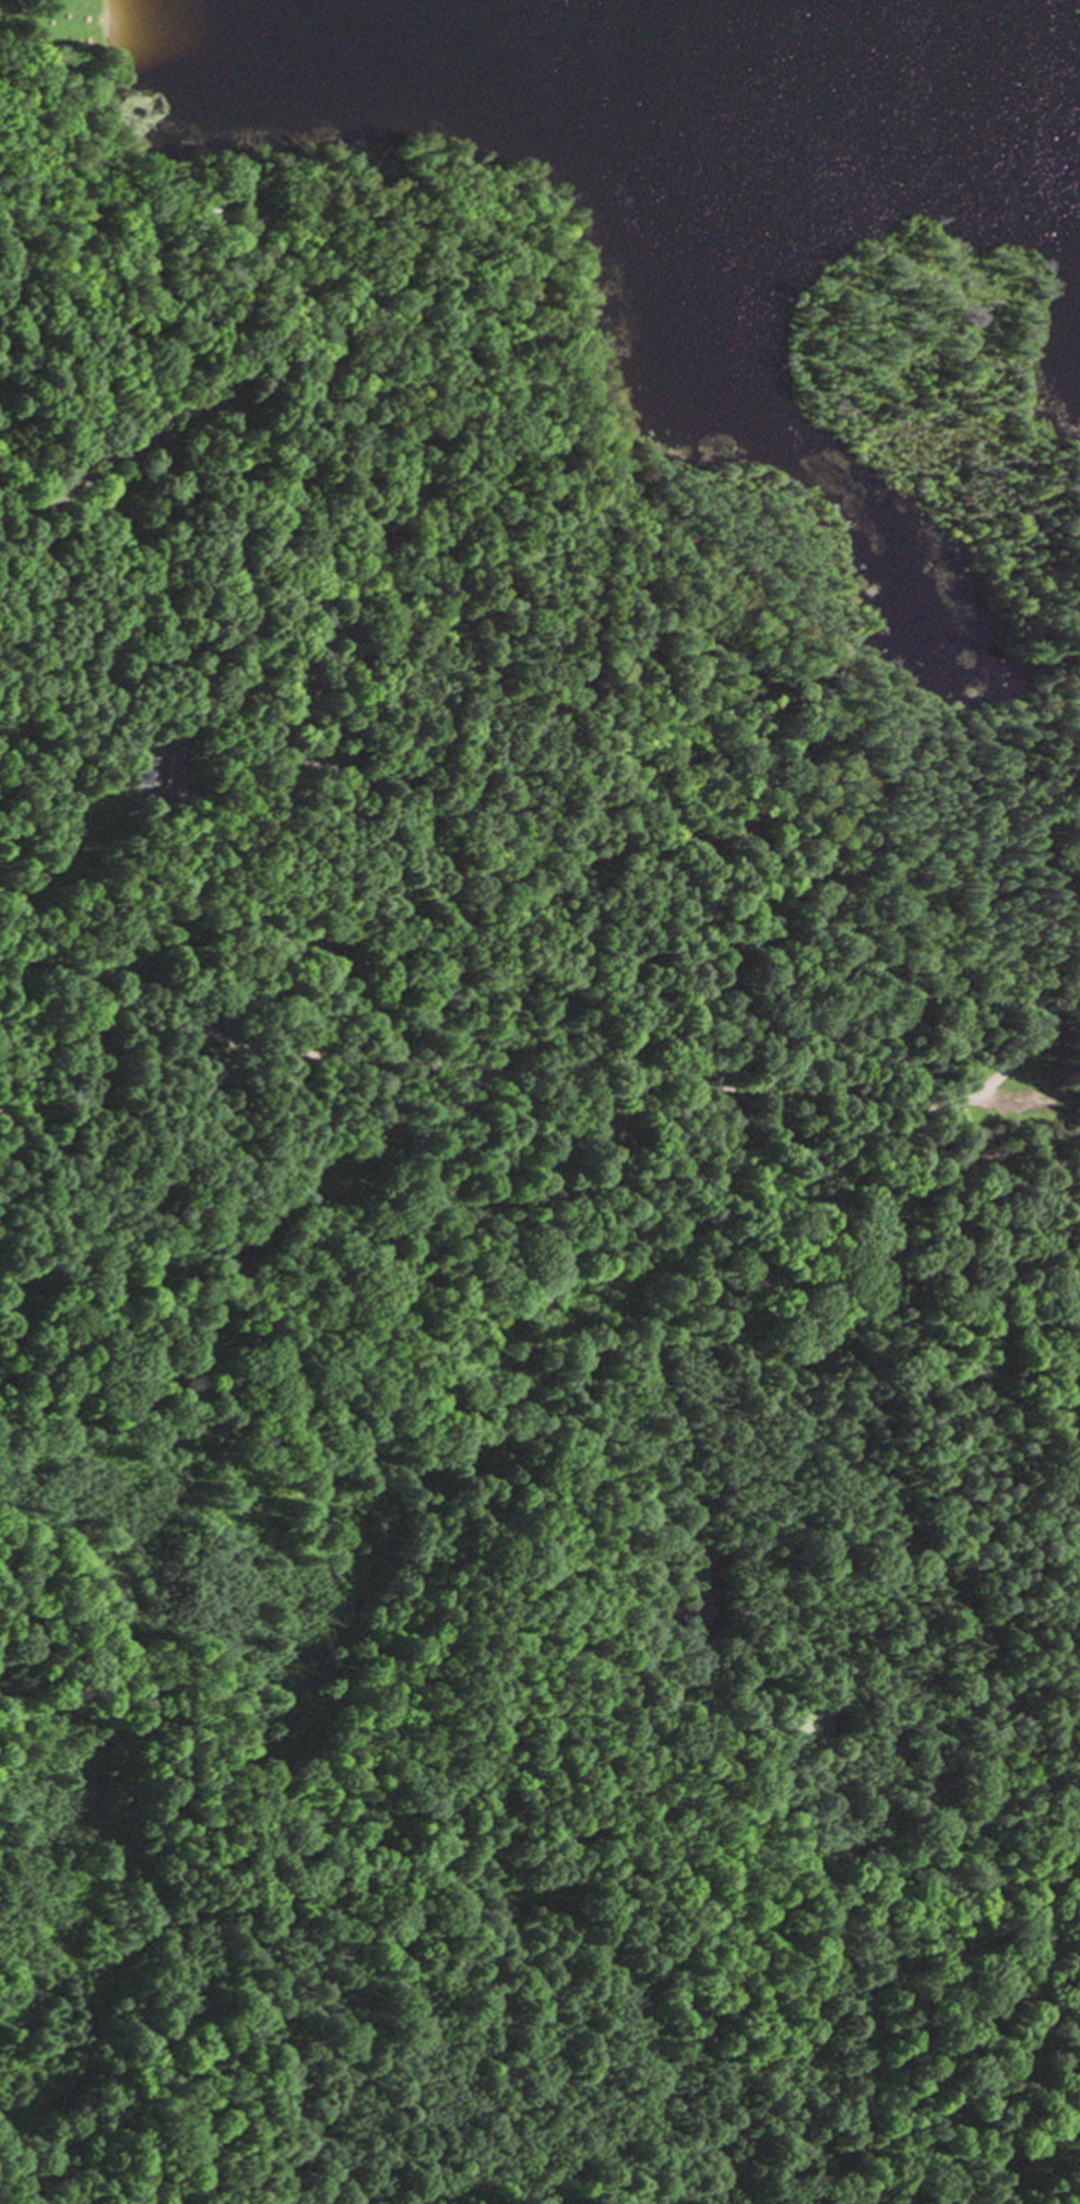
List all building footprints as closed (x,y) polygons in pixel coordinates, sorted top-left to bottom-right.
[(132,790),(165,792),(167,751),(134,749),(132,790)]
